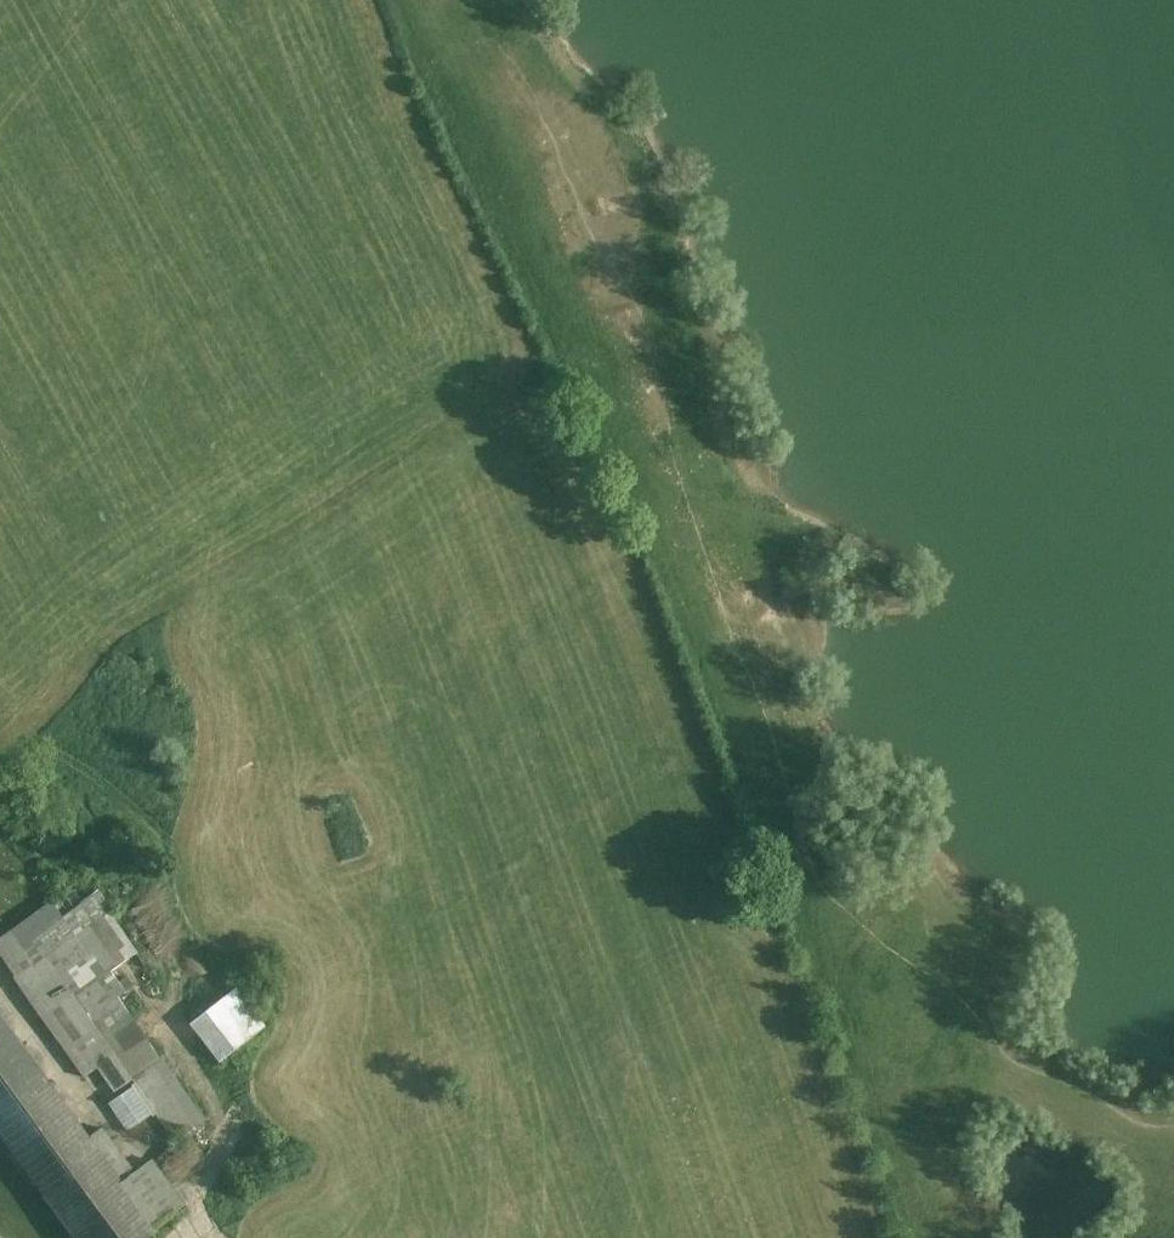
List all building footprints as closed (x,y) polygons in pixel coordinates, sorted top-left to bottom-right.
[(136,1081),(180,1144),(210,1122),(105,976),(137,953),(94,894),(62,918),(53,906),(0,944),(0,951),(90,1076),(99,1070),(117,1095),(136,1081)] [(243,986),(190,1028),(219,1066),(273,1024),(243,986)] [(0,1019),(0,1123),(49,1087),(0,1019)] [(0,1123),(0,1132),(78,1237),(149,1237),(156,1233),(154,1230),(122,1187),(86,1137),(49,1087),(0,1123)] [(100,1128),(86,1137),(122,1187),(135,1177),(100,1128)] [(154,1163),(135,1177),(157,1206),(176,1193),(154,1163)] [(157,1206),(135,1177),(122,1187),(154,1230),(186,1207),(176,1193),(157,1206)]
